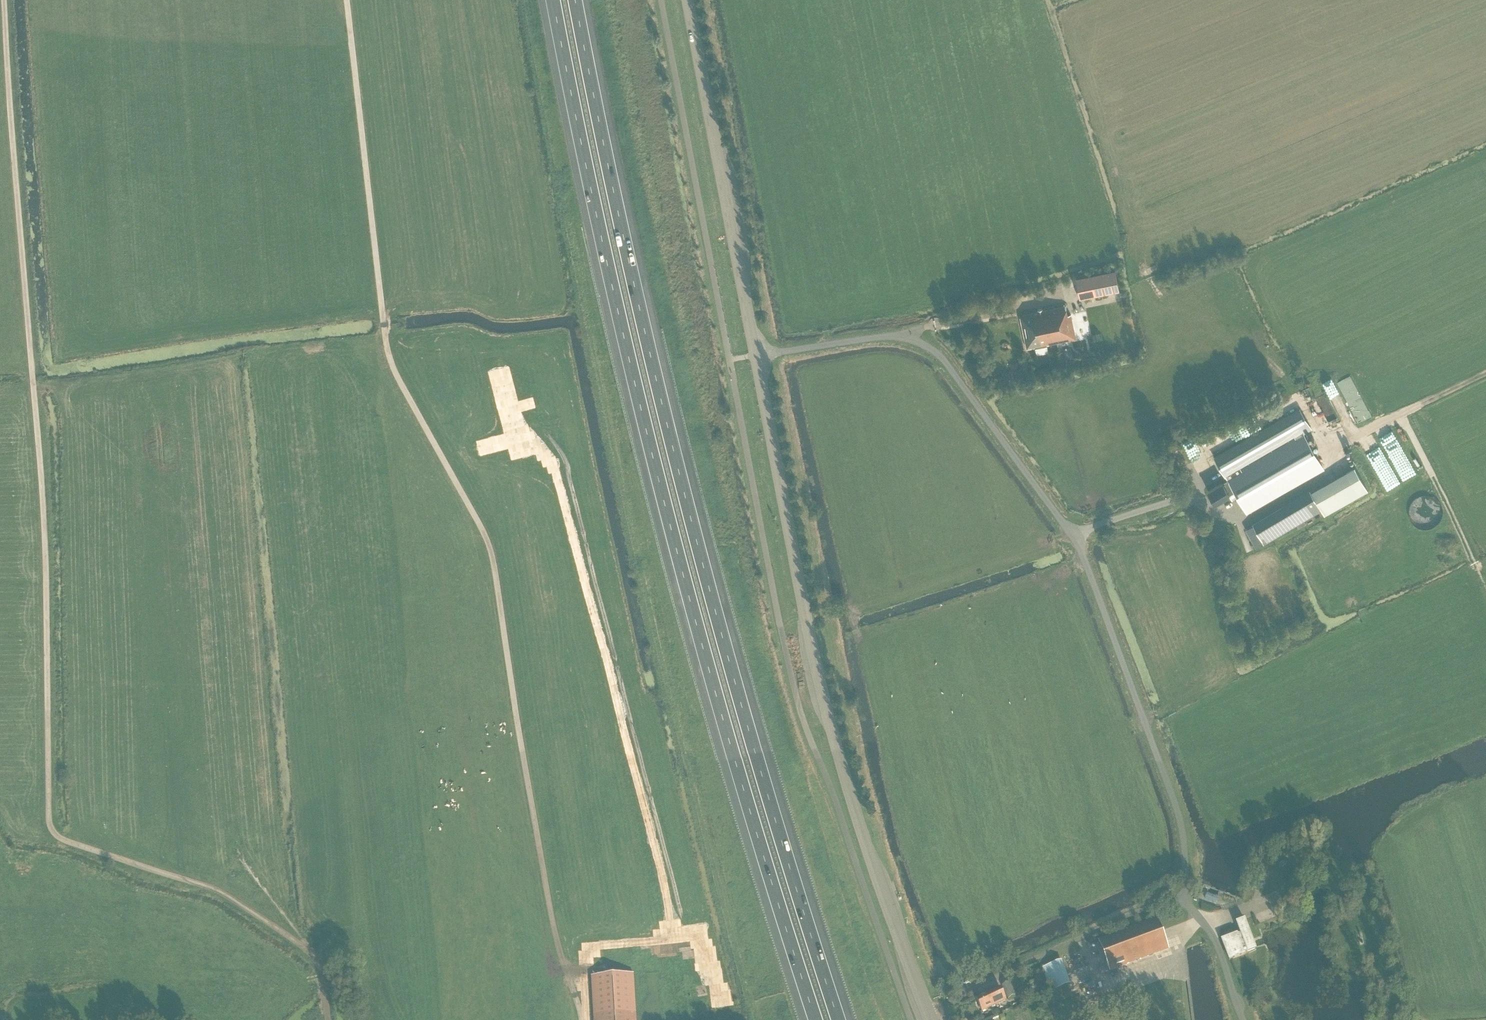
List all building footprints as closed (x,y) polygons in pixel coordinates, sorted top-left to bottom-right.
[(1075,278),(1080,298),(1119,289),(1115,270),(1075,278)] [(1067,314),(1066,305),(1020,315),(1027,347),(1076,338),(1071,314),(1067,314)] [(1371,416),(1353,373),(1339,379),(1356,422),(1371,416)] [(1226,477),(1304,433),(1311,428),(1299,408),(1214,457),(1226,477)] [(1304,433),(1226,477),(1228,480),(1237,496),(1246,512),(1315,473),(1324,468),(1304,433)] [(1310,491),(1311,492),(1320,509),(1324,515),(1368,490),(1354,465),(1310,491)] [(1237,496),(1228,480),(1223,483),(1222,482),(1208,491),(1215,503),(1229,495),(1232,499),(1237,496)] [(1256,547),(1320,509),(1311,492),(1261,520),(1254,524),(1245,529),(1256,547)] [(1419,516),(1418,520),(1433,524),(1440,502),(1426,498),(1424,506),(1428,507),(1425,518),(1419,516)] [(1216,903),(1218,898),(1207,894),(1205,899),(1216,903)] [(1233,922),(1239,936),(1238,937),(1237,935),(1222,940),(1230,960),(1245,954),(1244,953),(1247,951),(1256,949),(1244,918),(1233,922)] [(1099,941),(1110,971),(1161,952),(1163,957),(1171,954),(1158,919),(1099,941)] [(1061,961),(1042,969),(1051,991),(1070,984),(1061,961)] [(594,1019),(637,1019),(636,1014),(634,973),(592,976),(594,1019)] [(1002,986),(1008,999),(1016,995),(1010,983),(1002,986)] [(1006,1000),(1000,988),(976,999),(982,1011),(1006,1000)]
